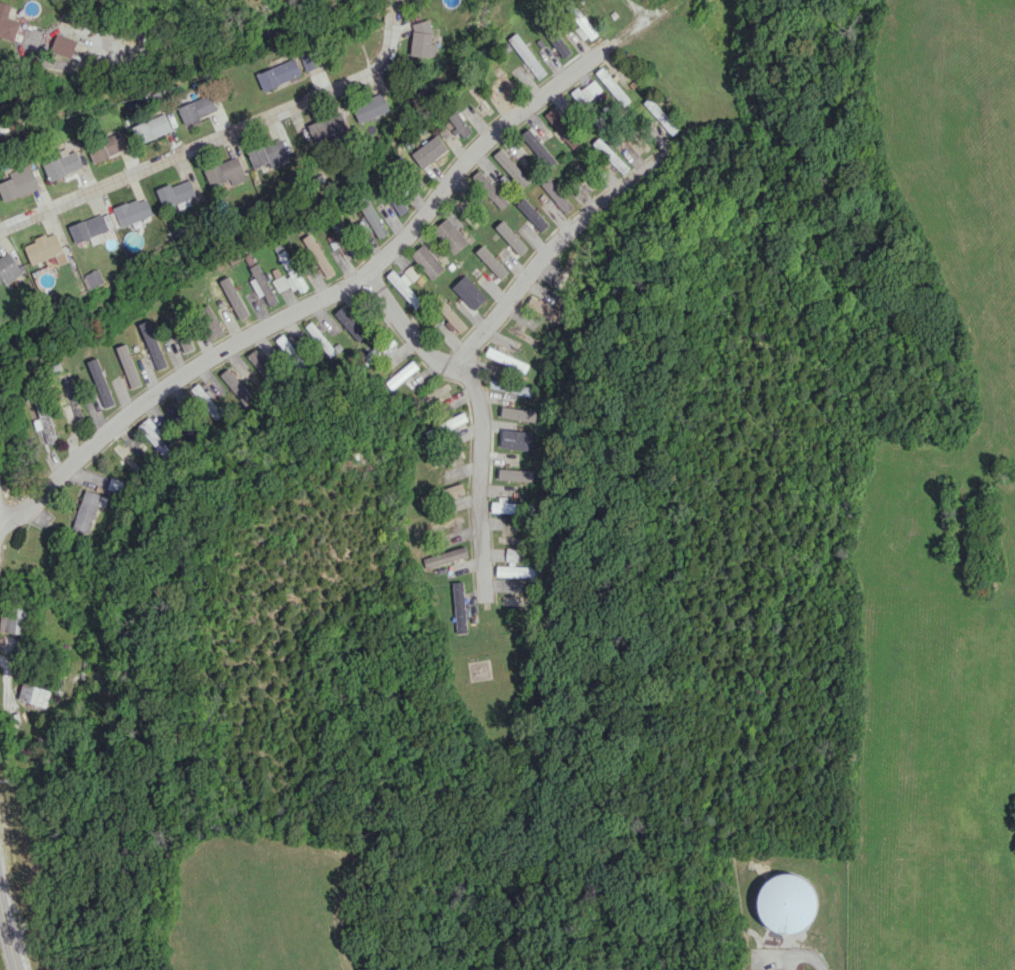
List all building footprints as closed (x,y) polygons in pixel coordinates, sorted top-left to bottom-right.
[(14,41),(20,21),(7,17),(9,11),(0,8),(0,37),(14,41)] [(597,32),(578,9),(571,15),(579,25),(574,29),(584,42),(597,32)] [(413,20),(410,55),(435,58),(436,43),(430,43),(432,22),(413,20)] [(510,37),(535,80),(544,75),(519,31),(510,37)] [(72,58),(76,39),(55,34),(51,53),(72,58)] [(305,70),(320,66),(315,50),(300,55),(305,70)] [(256,73),(263,91),(301,75),(295,58),(256,73)] [(596,70),(620,107),(628,102),(604,65),(596,70)] [(570,92),(597,127),(606,122),(589,100),(602,90),(594,79),(580,90),(577,87),(570,92)] [(177,107),(184,124),(217,110),(210,93),(177,107)] [(353,103),(358,122),(389,112),(383,93),(353,103)] [(679,128),(649,97),(642,103),(671,135),(679,128)] [(544,114),(572,149),(581,141),(552,107),(544,114)] [(463,138),(472,132),(457,108),(446,116),(457,133),(459,132),(463,138)] [(350,127),(342,109),(307,125),(315,143),(350,127)] [(140,144),(172,129),(164,112),(132,127),(140,144)] [(557,160),(529,126),(520,134),(548,168),(557,160)] [(127,149),(120,132),(87,146),(94,163),(127,149)] [(628,168),(599,136),(592,143),(622,175),(628,168)] [(270,168),(290,161),(281,137),(247,150),(254,168),(268,162),(270,168)] [(530,180),(500,149),(492,157),(522,188),(530,180)] [(49,181),(83,168),(77,151),(42,163),(49,181)] [(225,188),(247,179),(238,157),(204,170),(211,186),(222,182),(225,188)] [(29,164),(10,172),(12,177),(0,183),(0,192),(4,202),(39,187),(29,164)] [(508,202),(479,169),(470,177),(500,210),(508,202)] [(565,213),(574,205),(548,177),(539,185),(565,213)] [(179,209),(189,205),(187,200),(196,197),(189,178),(157,190),(163,206),(176,202),(179,209)] [(408,211),(400,195),(391,200),(399,215),(408,211)] [(145,196),(113,209),(121,227),(153,214),(145,196)] [(515,204),(541,232),(549,225),(523,197),(515,204)] [(386,234),(371,199),(360,204),(376,239),(386,234)] [(75,243),(114,227),(108,211),(69,227),(75,243)] [(432,229),(453,254),(468,242),(446,217),(432,229)] [(527,247),(501,220),(494,227),(520,255),(527,247)] [(23,245),(32,265),(55,255),(59,265),(68,261),(56,231),(23,245)] [(335,271),(309,233),(301,238),(327,277),(335,271)] [(445,267),(423,243),(410,255),(432,279),(445,267)] [(474,252),(500,279),(508,271),(482,244),(474,252)] [(273,281),(279,293),(296,285),(300,292),(306,289),(287,249),(278,253),(288,274),(273,281)] [(9,251),(0,257),(0,281),(3,279),(6,284),(23,272),(9,251)] [(249,267),(254,278),(250,280),(258,297),(263,294),(269,306),(278,302),(258,263),(249,267)] [(414,309),(422,303),(407,285),(419,275),(412,265),(399,276),(393,269),(386,275),(414,309)] [(91,288),(104,282),(98,269),(85,275),(91,288)] [(451,287),(473,310),(487,298),(465,274),(451,287)] [(467,326),(439,295),(430,303),(458,334),(467,326)] [(559,321),(562,311),(529,297),(525,307),(559,321)] [(223,332),(214,312),(198,319),(208,339),(223,332)] [(139,324),(157,370),(167,366),(149,320),(139,324)] [(305,326),(329,356),(335,351),(312,321),(305,326)] [(275,340),(298,369),(306,362),(283,334),(275,340)] [(141,384),(126,343),(115,347),(131,388),(141,384)] [(506,354),(509,348),(498,344),(496,349),(488,346),(485,356),(525,372),(529,364),(506,354)] [(273,374),(259,348),(249,353),(263,379),(273,374)] [(115,403),(97,357),(86,361),(105,408),(115,403)] [(392,387),(419,370),(414,362),(387,379),(392,387)] [(59,374),(68,405),(62,406),(67,423),(84,418),(71,371),(59,374)] [(531,395),(532,384),(489,380),(488,390),(531,395)] [(190,388),(209,418),(219,411),(200,382),(190,388)] [(33,399),(40,418),(35,420),(44,446),(57,441),(42,396),(33,399)] [(536,411),(501,405),(499,416),(534,422),(536,411)] [(428,439),(468,421),(464,412),(424,430),(428,439)] [(160,431),(148,417),(137,426),(164,459),(172,453),(157,433),(160,431)] [(529,451),(532,432),(502,428),(499,446),(529,451)] [(533,481),(533,470),(498,469),(498,480),(533,481)] [(447,497),(465,492),(462,483),(444,489),(447,497)] [(98,505),(104,507),(108,497),(85,488),(71,527),(88,533),(98,505)] [(534,503),(506,502),(506,500),(492,499),(491,512),(534,514),(534,503)] [(468,558),(466,548),(423,555),(425,566),(468,558)] [(506,560),(520,561),(520,548),(506,548),(506,560)] [(511,566),(496,566),(496,576),(536,577),(536,567),(511,566)] [(466,633),(463,581),(453,581),(456,633),(466,633)] [(502,606),(538,608),(538,597),(502,596),(502,606)] [(1,607),(0,622),(0,632),(24,632),(24,607),(1,607)] [(45,707),(50,691),(22,683),(18,699),(45,707)] [(811,874),(756,879),(761,932),(816,927),(811,874)]
